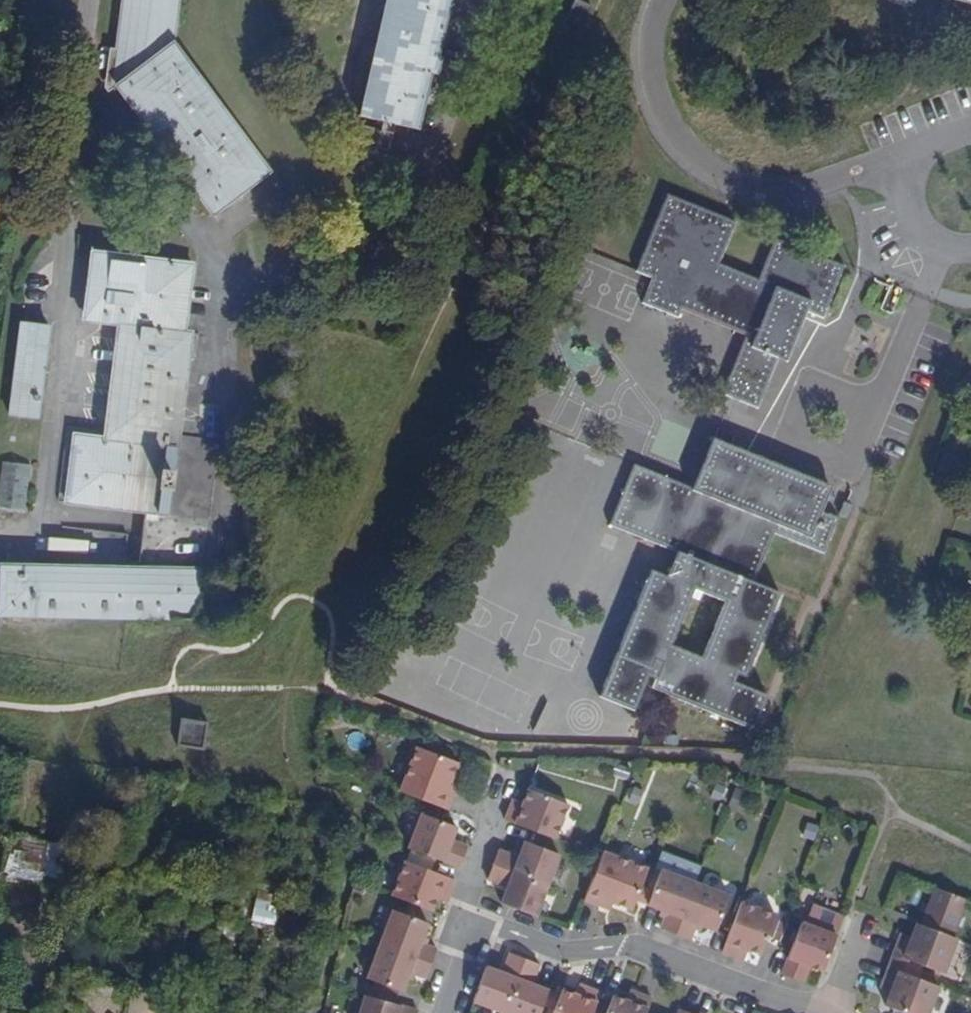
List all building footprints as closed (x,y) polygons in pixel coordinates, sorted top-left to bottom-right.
[(269,172),(171,42),(176,0),(124,0),(114,84),(211,216),(269,172)] [(360,117),(415,129),(428,74),(436,76),(440,57),(435,56),(448,0),(386,0),(360,117)] [(589,7),(575,1),(567,20),(582,26),(589,7)] [(796,308),(805,312),(822,319),(842,267),(775,240),(759,281),(718,265),(734,223),(667,196),(637,272),(653,279),(643,304),(676,317),(680,308),(747,334),(723,394),(757,407),(776,358),(796,308)] [(91,320),(98,255),(90,254),(83,319),(91,320)] [(112,437),(102,436),(75,433),(66,502),(209,519),(218,441),(177,436),(189,334),(183,333),(191,266),(98,255),(91,320),(116,323),(125,324),(112,437)] [(784,361),(805,312),(796,308),(776,358),(784,361)] [(45,325),(21,323),(11,416),(36,419),(45,325)] [(116,323),(102,436),(112,437),(125,324),(116,323)] [(712,439),(708,449),(746,464),(750,455),(712,439)] [(746,464),(708,449),(698,474),(706,478),(700,493),(692,489),(634,466),(610,525),(677,552),(667,577),(651,570),(599,697),(632,710),(646,675),(655,679),(652,688),(753,729),(766,696),(732,682),(736,673),(745,677),(779,593),(753,582),(773,533),(823,554),(837,519),(820,512),(831,486),(787,469),(783,478),(761,469),(764,460),(750,455),(746,464)] [(783,478),(787,469),(764,460),(761,469),(783,478)] [(2,463),(0,484),(0,508),(25,510),(29,466),(2,463)] [(698,474),(692,489),(700,493),(706,478),(698,474)] [(851,506),(844,503),(839,516),(847,519),(851,506)] [(33,568),(0,567),(0,615),(192,619),(209,593),(210,572),(123,570),(123,576),(33,574),(33,568)] [(123,570),(33,568),(33,574),(123,576),(123,570)] [(207,724),(182,721),(178,746),(203,750),(207,724)] [(415,746),(398,791),(446,810),(452,794),(445,792),(449,781),(457,762),(415,746)] [(445,792),(452,794),(456,784),(449,781),(445,792)] [(520,809),(510,805),(504,820),(508,822),(554,839),(567,804),(527,789),(522,802),(520,809)] [(512,798),(510,805),(520,809),(522,802),(512,798)] [(420,813),(407,848),(459,868),(464,853),(448,847),(451,840),(455,827),(420,813)] [(464,853),(467,846),(451,840),(448,847),(464,853)] [(517,857),(498,850),(492,865),(546,885),(558,854),(524,841),(517,857)] [(647,869),(602,851),(600,856),(584,899),(600,905),(602,898),(612,903),(631,910),(635,900),(641,886),(647,869)] [(404,861),(391,896),(431,911),(436,898),(438,891),(448,895),(454,880),(404,861)] [(500,903),(534,916),(546,885),(492,865),(487,879),(506,886),(500,903)] [(661,869),(652,891),(647,904),(661,910),(667,912),(665,917),(661,929),(675,934),(695,883),(661,869)] [(675,934),(690,940),(694,928),(696,923),(702,926),(716,931),(729,896),(695,883),(675,934)] [(641,886),(635,900),(641,902),(647,888),(641,886)] [(924,918),(958,931),(970,901),(935,887),(924,918)] [(647,888),(641,902),(647,904),(652,891),(647,888)] [(446,902),(448,895),(438,891),(436,898),(446,902)] [(602,898),(600,905),(610,909),(612,903),(602,898)] [(274,926),(279,907),(256,901),(251,920),(274,926)] [(722,952),(737,957),(741,948),(747,950),(760,956),(776,915),(741,902),(722,952)] [(428,925),(393,912),(391,916),(426,929),(428,925)] [(426,929),(391,916),(380,946),(431,966),(437,951),(428,948),(425,947),(420,945),(423,938),(426,929)] [(943,972),(957,935),(917,920),(912,934),(909,941),(899,937),(893,953),(923,964),(943,972)] [(823,969),(836,934),(802,921),(782,973),(796,979),(803,962),(809,964),(823,969)] [(909,941),(912,934),(902,931),(899,937),(909,941)] [(431,966),(380,946),(366,981),(401,994),(407,981),(409,974),(414,976),(426,980),(431,966)] [(737,957),(744,960),(747,950),(741,948),(737,957)] [(917,977),(923,964),(893,953),(889,966),(917,977)] [(485,967),(472,1002),(502,1012),(503,1012),(524,959),(509,954),(502,973),(485,967)] [(542,1005),(547,990),(531,984),(538,964),(524,959),(503,1012),(539,1012),(542,1005)] [(796,979),(802,981),(809,964),(803,962),(796,979)] [(938,985),(917,977),(889,966),(883,981),(893,985),(891,991),(886,1005),(907,1012),(928,1012),(938,985)] [(881,987),(891,991),(893,985),(883,981),(881,987)] [(585,987),(578,984),(575,994),(581,997),(585,987)] [(585,987),(581,997),(575,994),(562,989),(559,995),(554,1009),(553,1012),(592,1012),(600,992),(585,987)] [(548,1007),(553,993),(547,990),(542,1005),(548,1007)] [(633,1003),(636,993),(630,990),(626,1000),(633,1003)] [(554,1009),(559,995),(553,993),(548,1007),(554,1009)] [(651,998),(636,993),(633,1003),(626,1000),(613,995),(606,1012),(646,1012),(651,998)] [(364,997),(359,1012),(417,1012),(399,1008),(364,997)]
